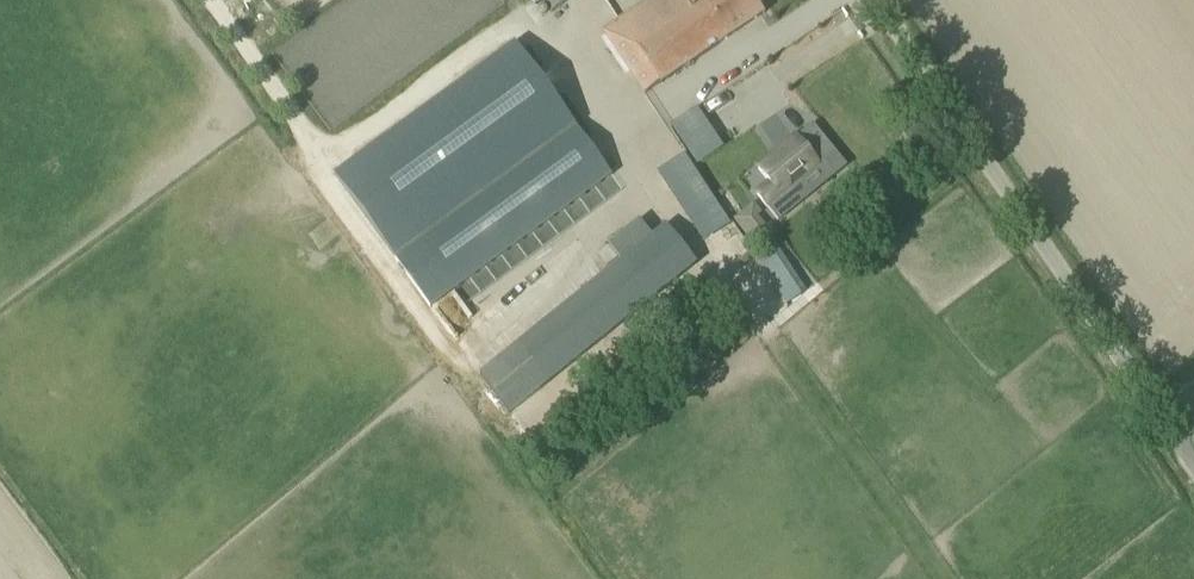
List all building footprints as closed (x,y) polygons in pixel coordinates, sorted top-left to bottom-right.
[(568,0),(542,0),(552,13),(568,0)] [(634,75),(646,93),(719,44),(707,26),(691,2),(688,5),(685,0),(653,0),(605,32),(612,41),(634,75)] [(688,5),(691,2),(707,26),(719,44),(764,13),(755,0),(685,0),(688,5)] [(522,53),(335,184),(421,298),(605,163),(522,53)] [(757,194),(767,207),(819,165),(797,138),(759,169),(771,184),(757,194)] [(754,204),(735,220),(757,248),(776,232),(771,226),(770,227),(767,230),(755,215),(759,212),(760,211),(754,204)] [(610,246),(622,262),(518,345),(548,382),(697,263),(667,226),(653,237),(641,221),(610,246)]
